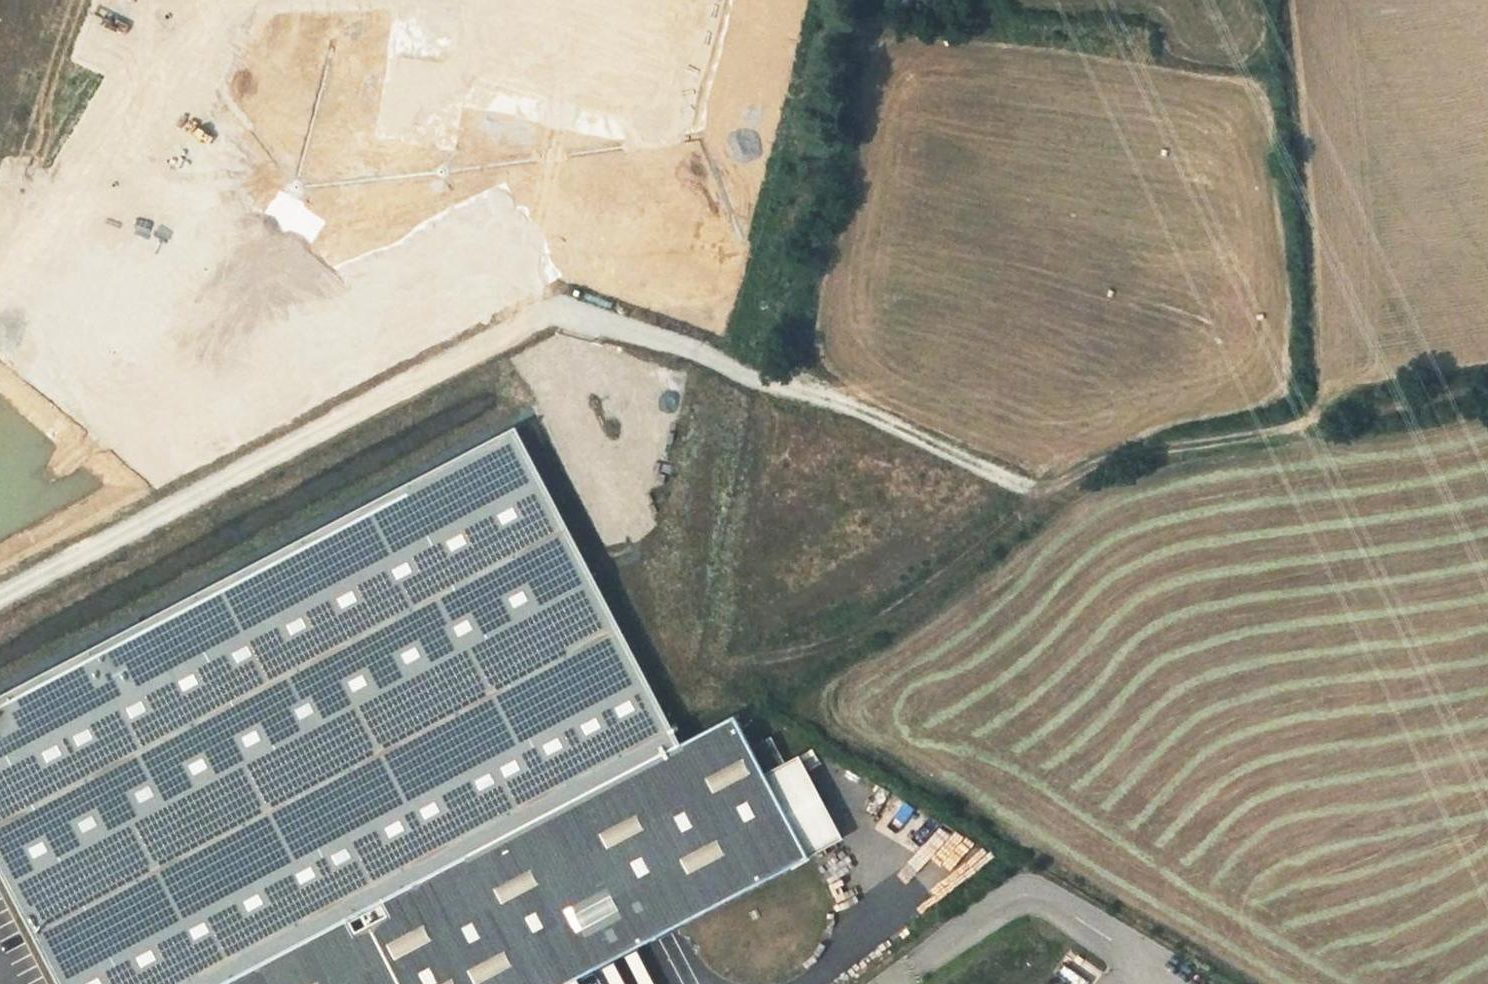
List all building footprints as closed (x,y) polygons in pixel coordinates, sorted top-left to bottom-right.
[(679,745),(514,429),(0,696),(0,866),(62,983),(219,983),(376,903),(679,745)] [(798,759),(784,733),(766,743),(747,708),(679,745),(376,903),(418,983),(570,983),(823,852),(779,770),(798,759)] [(818,749),(798,759),(779,770),(823,852),(860,831),(818,749)] [(376,903),(219,983),(418,983),(376,903)]
